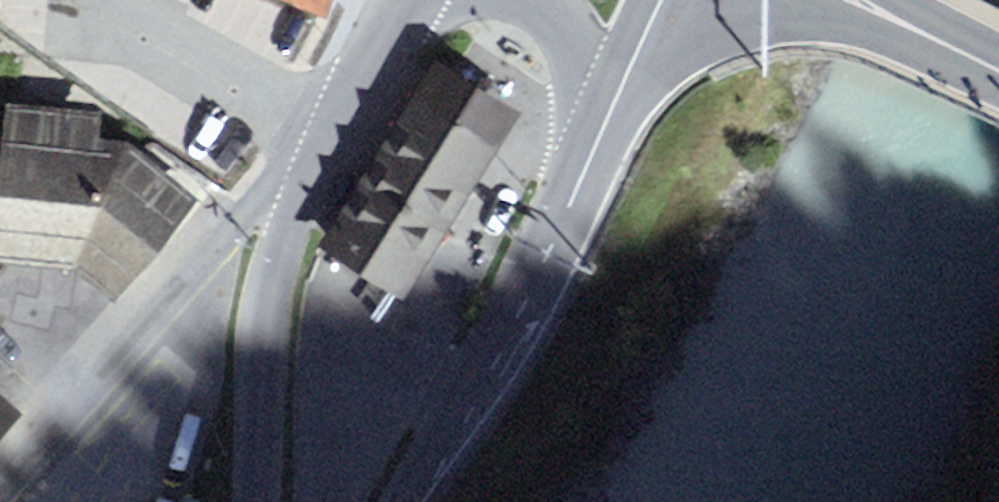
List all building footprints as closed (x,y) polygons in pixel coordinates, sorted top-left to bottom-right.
[(444,64),(336,250),(407,291),(515,105),(444,64)] [(108,124),(8,112),(0,183),(0,248),(83,258),(120,287),(195,192),(108,124)] [(0,385),(0,424),(19,402),(0,385)]
